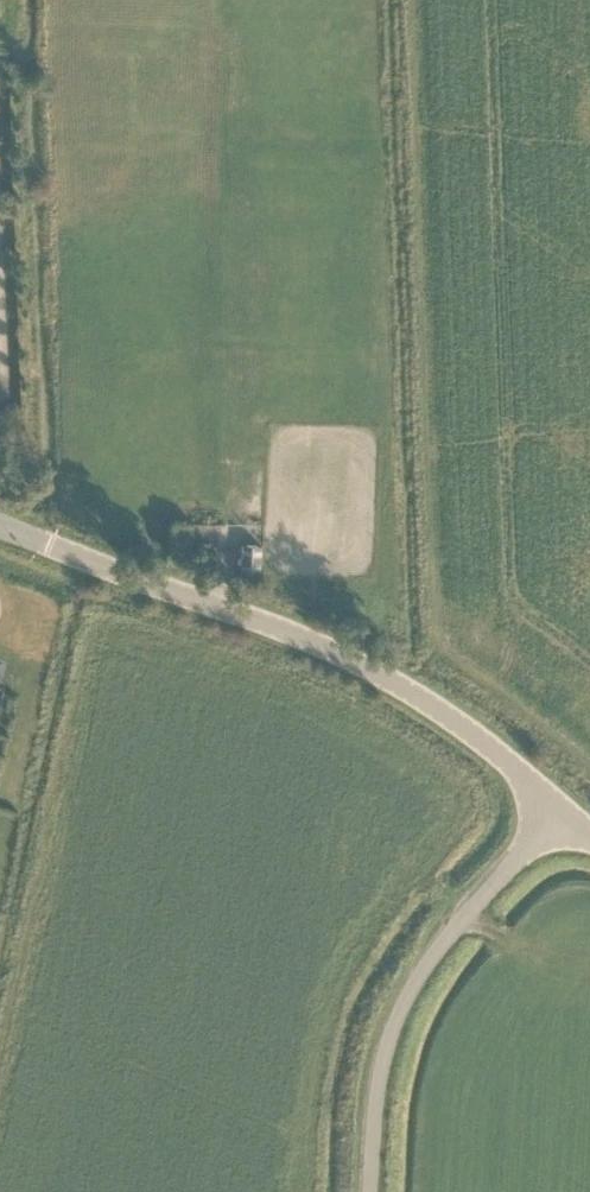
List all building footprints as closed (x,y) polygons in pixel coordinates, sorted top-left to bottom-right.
[(262,545),(244,543),(242,571),(260,572),(262,545)]
